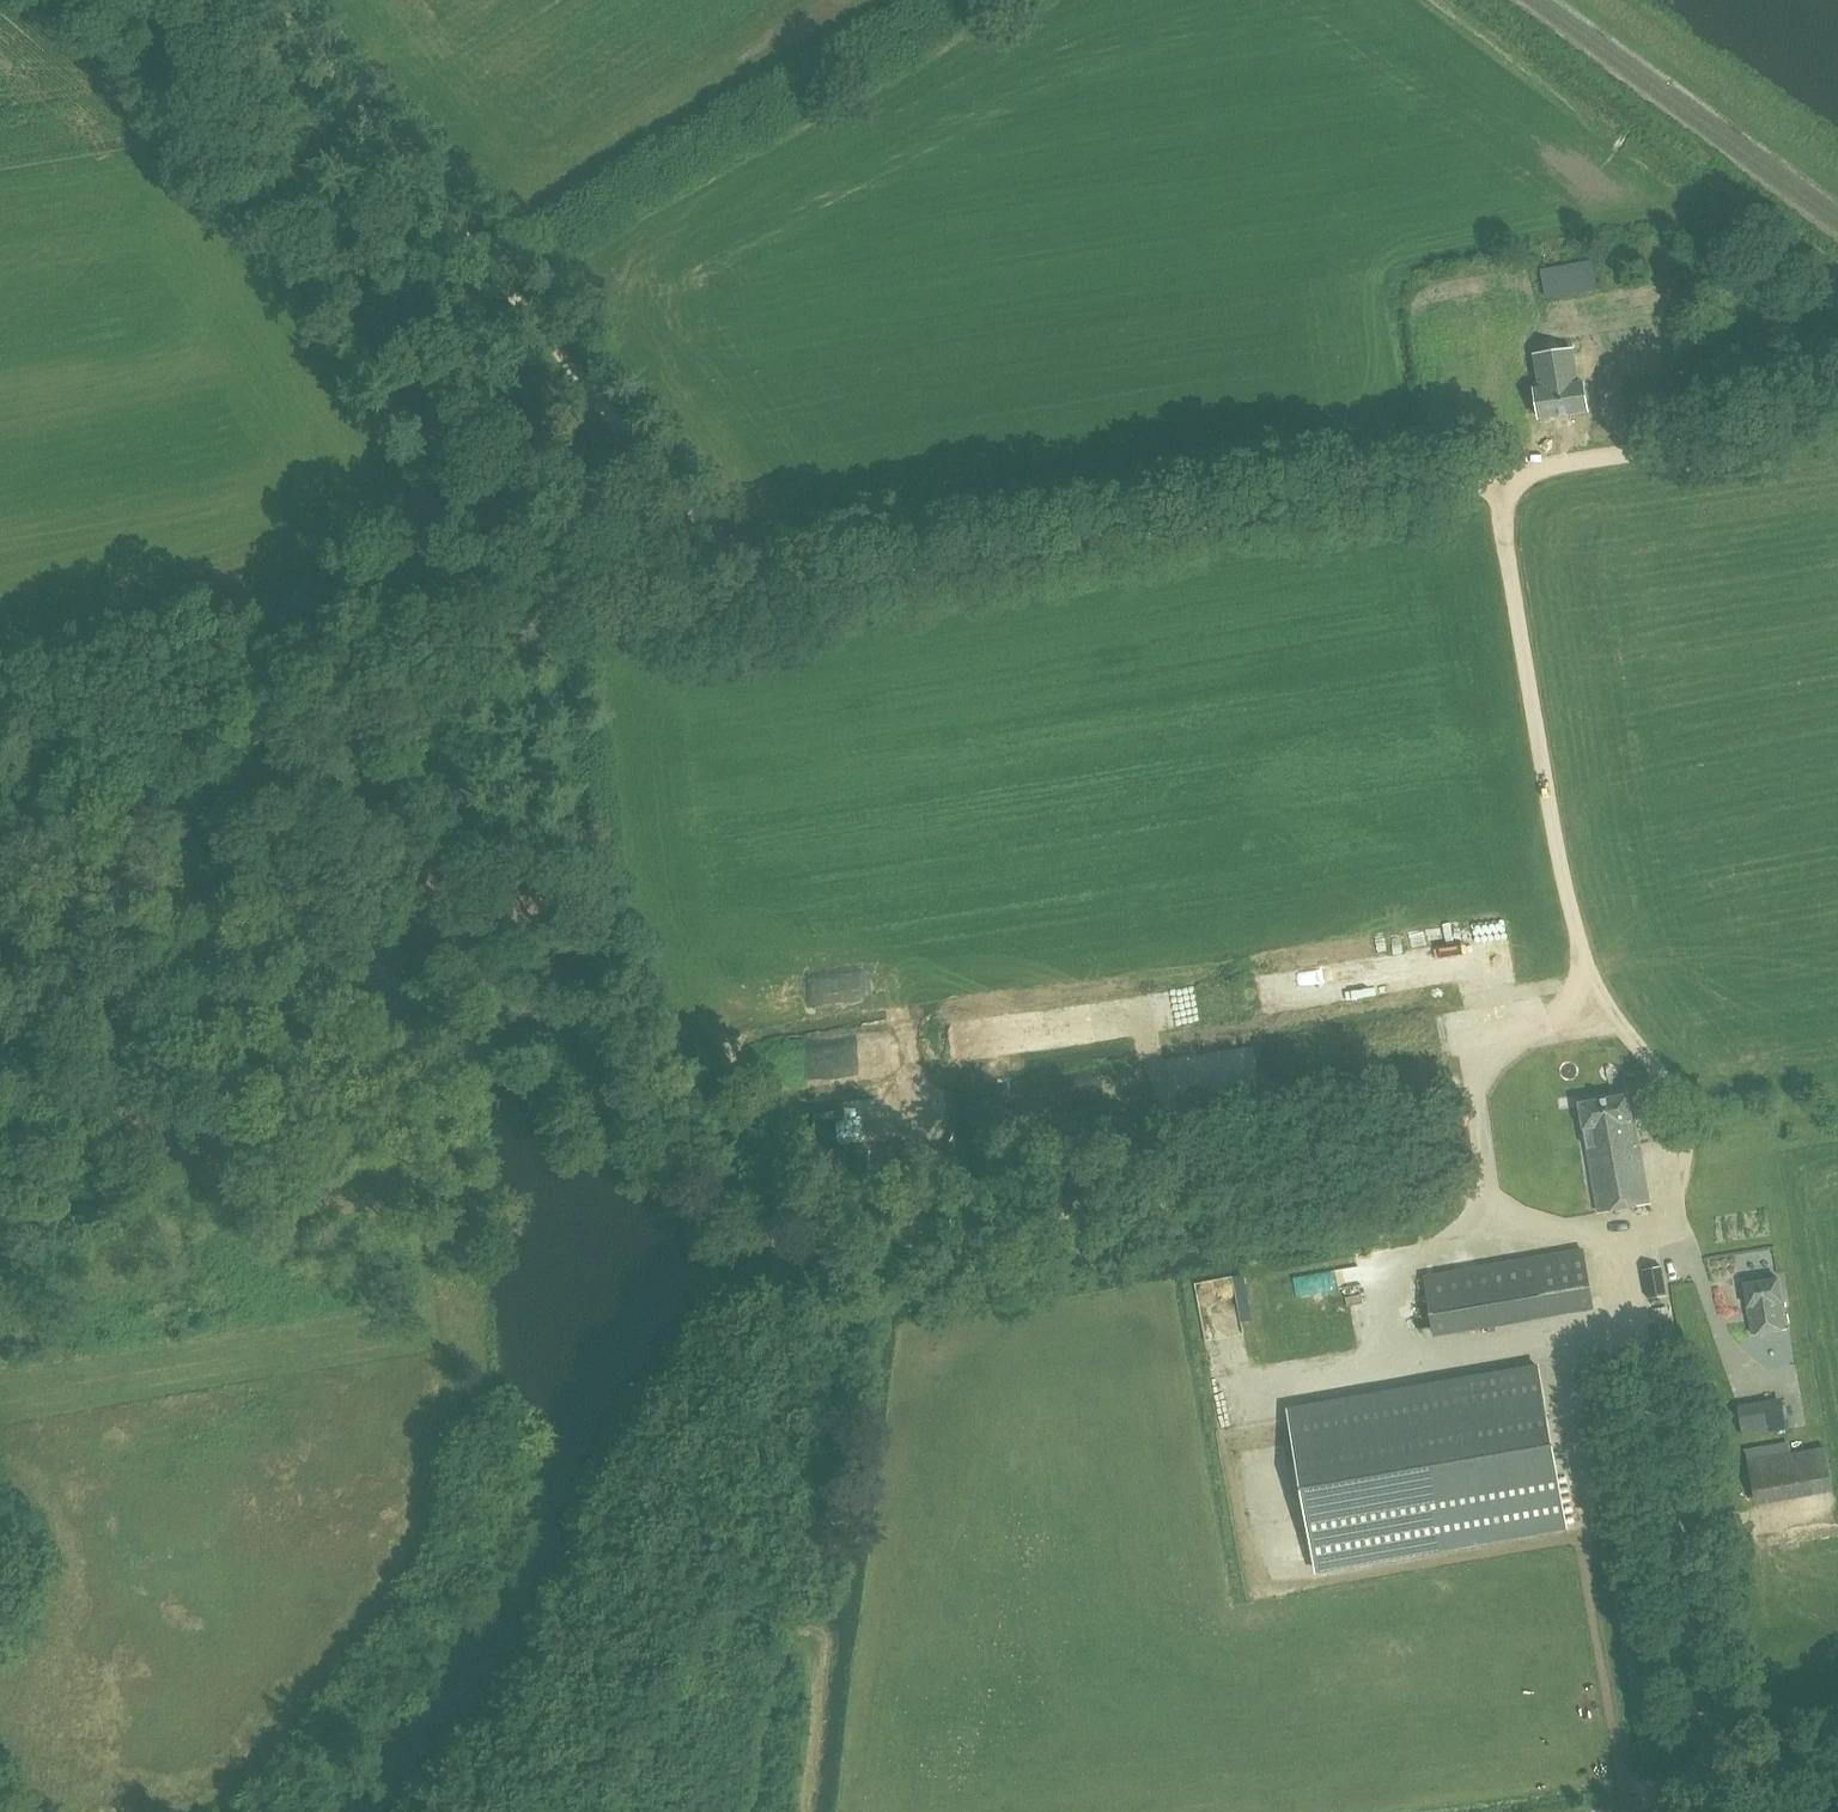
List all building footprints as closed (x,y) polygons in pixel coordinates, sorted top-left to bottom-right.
[(1569,291),(1573,315),(1592,312),(1588,288),(1569,291)] [(1534,389),(1539,419),(1587,411),(1582,381),(1578,382),(1573,349),(1534,355),(1539,388),(1534,389)] [(1579,1104),(1598,1212),(1649,1203),(1635,1119),(1631,1119),(1627,1095),(1579,1104)] [(1423,1278),(1431,1325),(1590,1297),(1581,1250),(1423,1278)] [(1642,1270),(1648,1299),(1667,1296),(1662,1266),(1642,1270)] [(1744,1284),(1752,1334),(1785,1329),(1781,1303),(1777,1279),(1744,1284)] [(1286,1412),(1304,1514),(1555,1470),(1537,1368),(1286,1412)] [(1737,1407),(1743,1438),(1787,1429),(1781,1398),(1737,1407)] [(1747,1460),(1754,1505),(1833,1492),(1825,1446),(1747,1460)] [(1522,1555),(1571,1547),(1566,1519),(1504,1529),(1508,1549),(1521,1547),(1522,1555)] [(1291,1618),(1313,1620),(1314,1605),(1293,1603),(1291,1618)]
